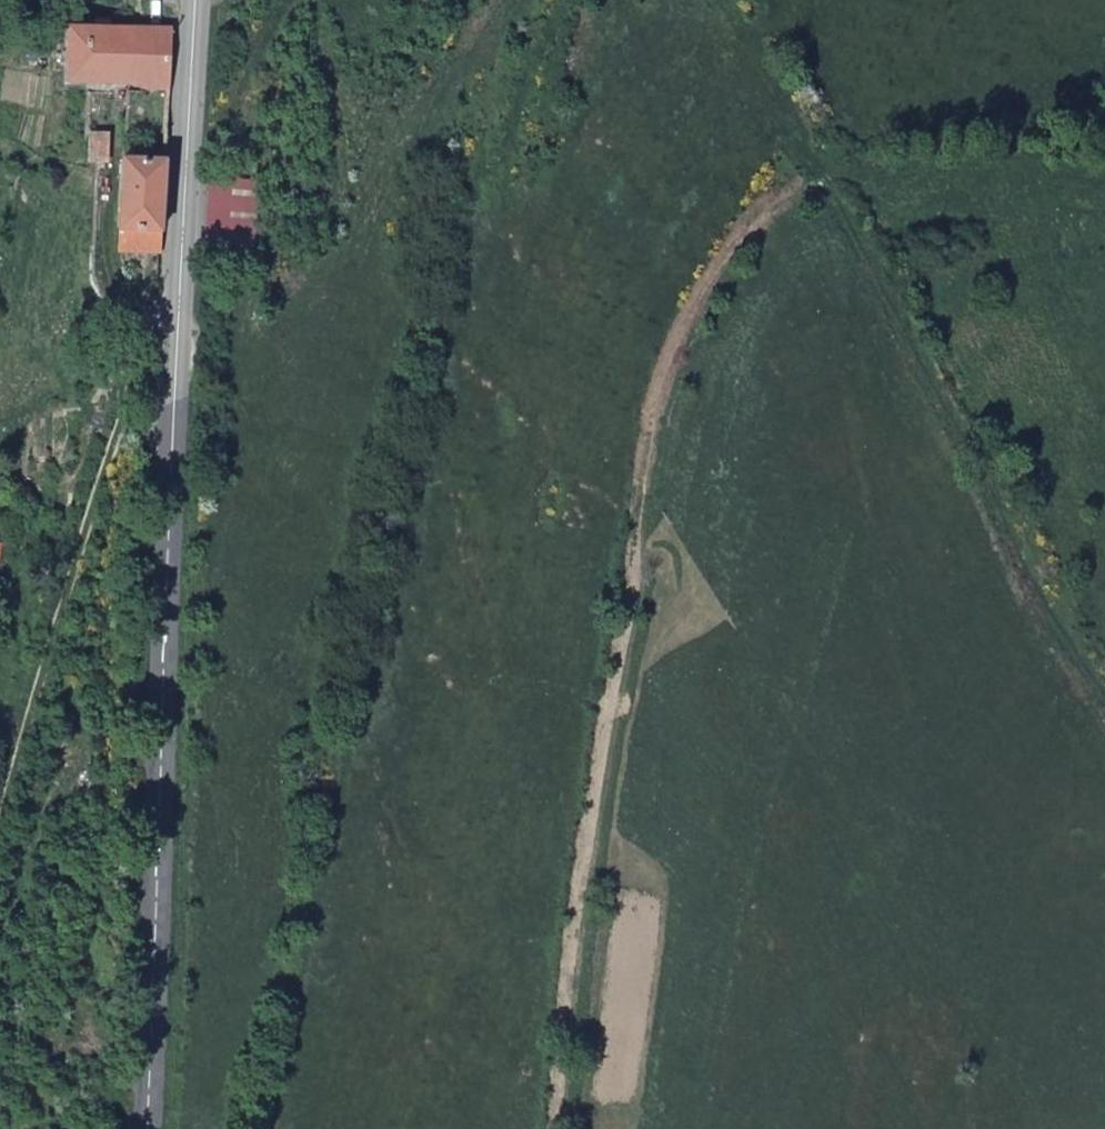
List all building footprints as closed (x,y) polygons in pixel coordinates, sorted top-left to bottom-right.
[(172,89),(174,33),(72,30),(71,85),(96,86),(172,89)] [(125,234),(168,235),(170,164),(128,164),(125,234)] [(211,262),(222,263),(257,264),(260,185),(231,180),(212,179),(211,262)]
